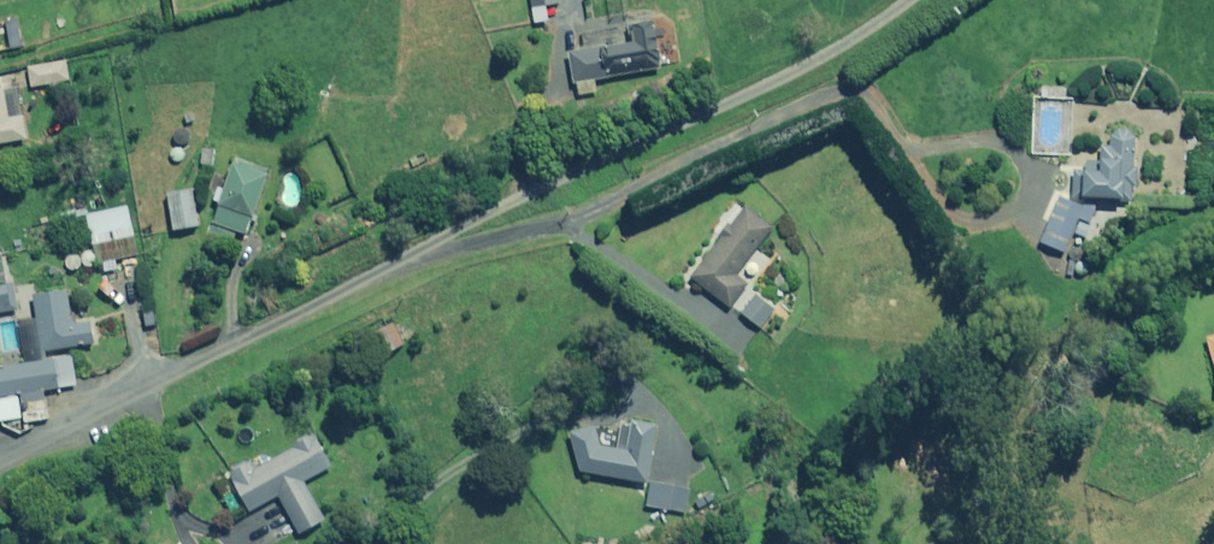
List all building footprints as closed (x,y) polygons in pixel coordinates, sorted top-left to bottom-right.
[(563,0),(535,0),(539,24),(554,21),(551,6),(564,4),(563,0)] [(666,67),(658,22),(636,26),(639,42),(573,53),(581,96),(602,92),(599,79),(666,67)] [(74,84),(72,62),(33,66),(35,88),(74,84)] [(1073,88),(1047,86),(1047,98),(1072,100),(1073,88)] [(8,89),(0,90),(0,144),(31,139),(27,116),(12,119),(8,89)] [(1134,165),(1137,132),(1113,130),(1111,152),(1106,152),(1105,163),(1104,173),(1090,171),(1088,198),(1137,203),(1139,187),(1143,188),(1145,166),(1134,165)] [(220,151),(208,149),(206,165),(218,167),(220,151)] [(1167,157),(1152,155),(1149,176),(1164,178),(1167,157)] [(276,171),(240,158),(216,222),(251,236),(276,171)] [(203,227),(197,189),(172,193),(178,231),(203,227)] [(1100,214),(1064,200),(1046,246),(1071,256),(1079,236),(1090,241),(1100,214)] [(98,247),(102,264),(144,255),(133,206),(91,216),(98,247)] [(777,228),(750,207),(696,278),(735,308),(753,285),(741,276),(777,228)] [(72,271),(102,264),(98,247),(68,254),(72,271)] [(0,254),(0,284),(18,281),(13,252),(0,254)] [(0,289),(0,316),(25,312),(21,285),(0,289)] [(78,325),(73,291),(39,297),(44,329),(29,331),(32,353),(102,343),(98,322),(78,325)] [(782,309),(762,295),(747,315),(767,329),(782,309)] [(409,345),(397,323),(377,333),(389,355),(409,345)] [(70,357),(0,369),(0,422),(26,417),(21,394),(75,384),(70,357)] [(663,425),(626,419),(621,448),(604,445),(603,428),(577,430),(580,471),(653,483),(663,425)] [(338,466),(320,434),(260,469),(255,460),(233,472),(255,512),(283,496),(304,534),(330,519),(309,482),(338,466)] [(676,487),(655,483),(650,506),(671,510),(676,487)]
